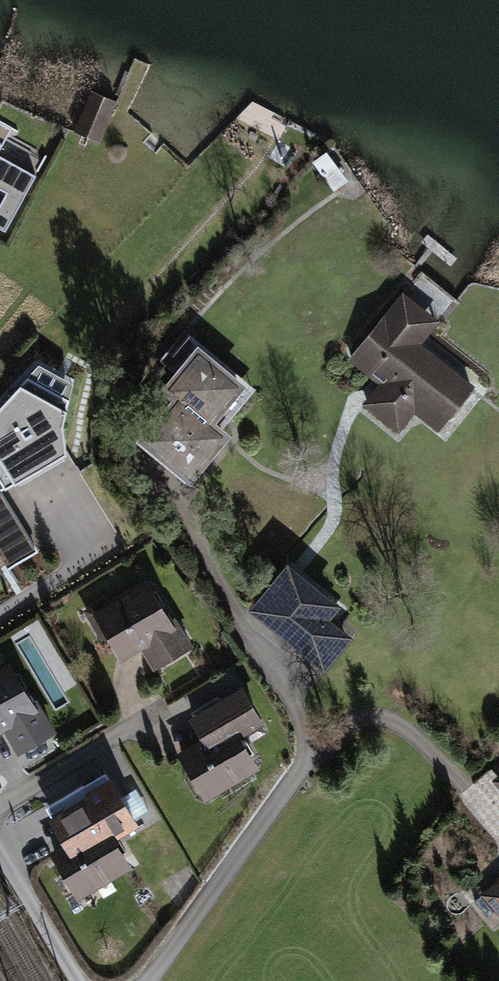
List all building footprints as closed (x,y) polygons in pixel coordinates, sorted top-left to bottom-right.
[(98,140),(115,101),(92,91),(75,130),(98,140)] [(26,253),(64,196),(30,174),(44,153),(0,124),(0,236),(26,253)] [(405,298),(351,360),(377,382),(360,402),(392,429),(409,410),(431,429),(470,384),(424,345),(440,327),(405,298)] [(245,386),(199,348),(165,389),(180,401),(147,441),(194,480),(232,434),(216,421),(245,386)] [(8,415),(0,429),(0,489),(44,512),(76,450),(8,415)] [(292,560),(250,607),(320,669),(354,631),(336,616),(344,606),(292,560)] [(189,653),(149,581),(92,613),(120,663),(140,652),(152,674),(189,653)] [(14,660),(0,668),(0,734),(5,731),(17,753),(55,732),(14,660)] [(181,750),(208,797),(262,767),(244,735),(265,723),(245,687),(190,718),(202,738),(181,750)] [(79,899),(132,865),(113,834),(138,819),(110,775),(47,814),(62,839),(48,848),(79,899)] [(478,890),(498,916),(498,873),(478,890)]
